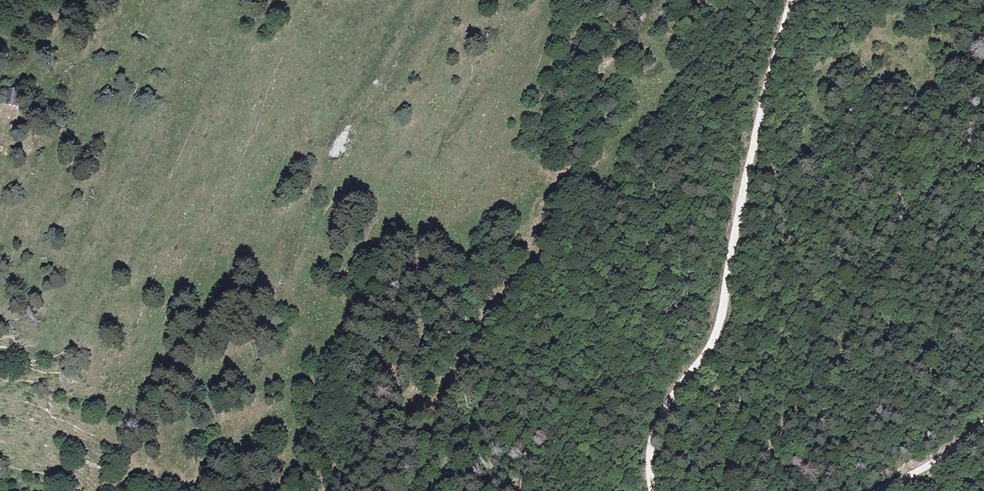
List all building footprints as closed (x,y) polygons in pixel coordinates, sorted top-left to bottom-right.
[(21,90),(10,87),(7,101),(18,104),(21,90)]
